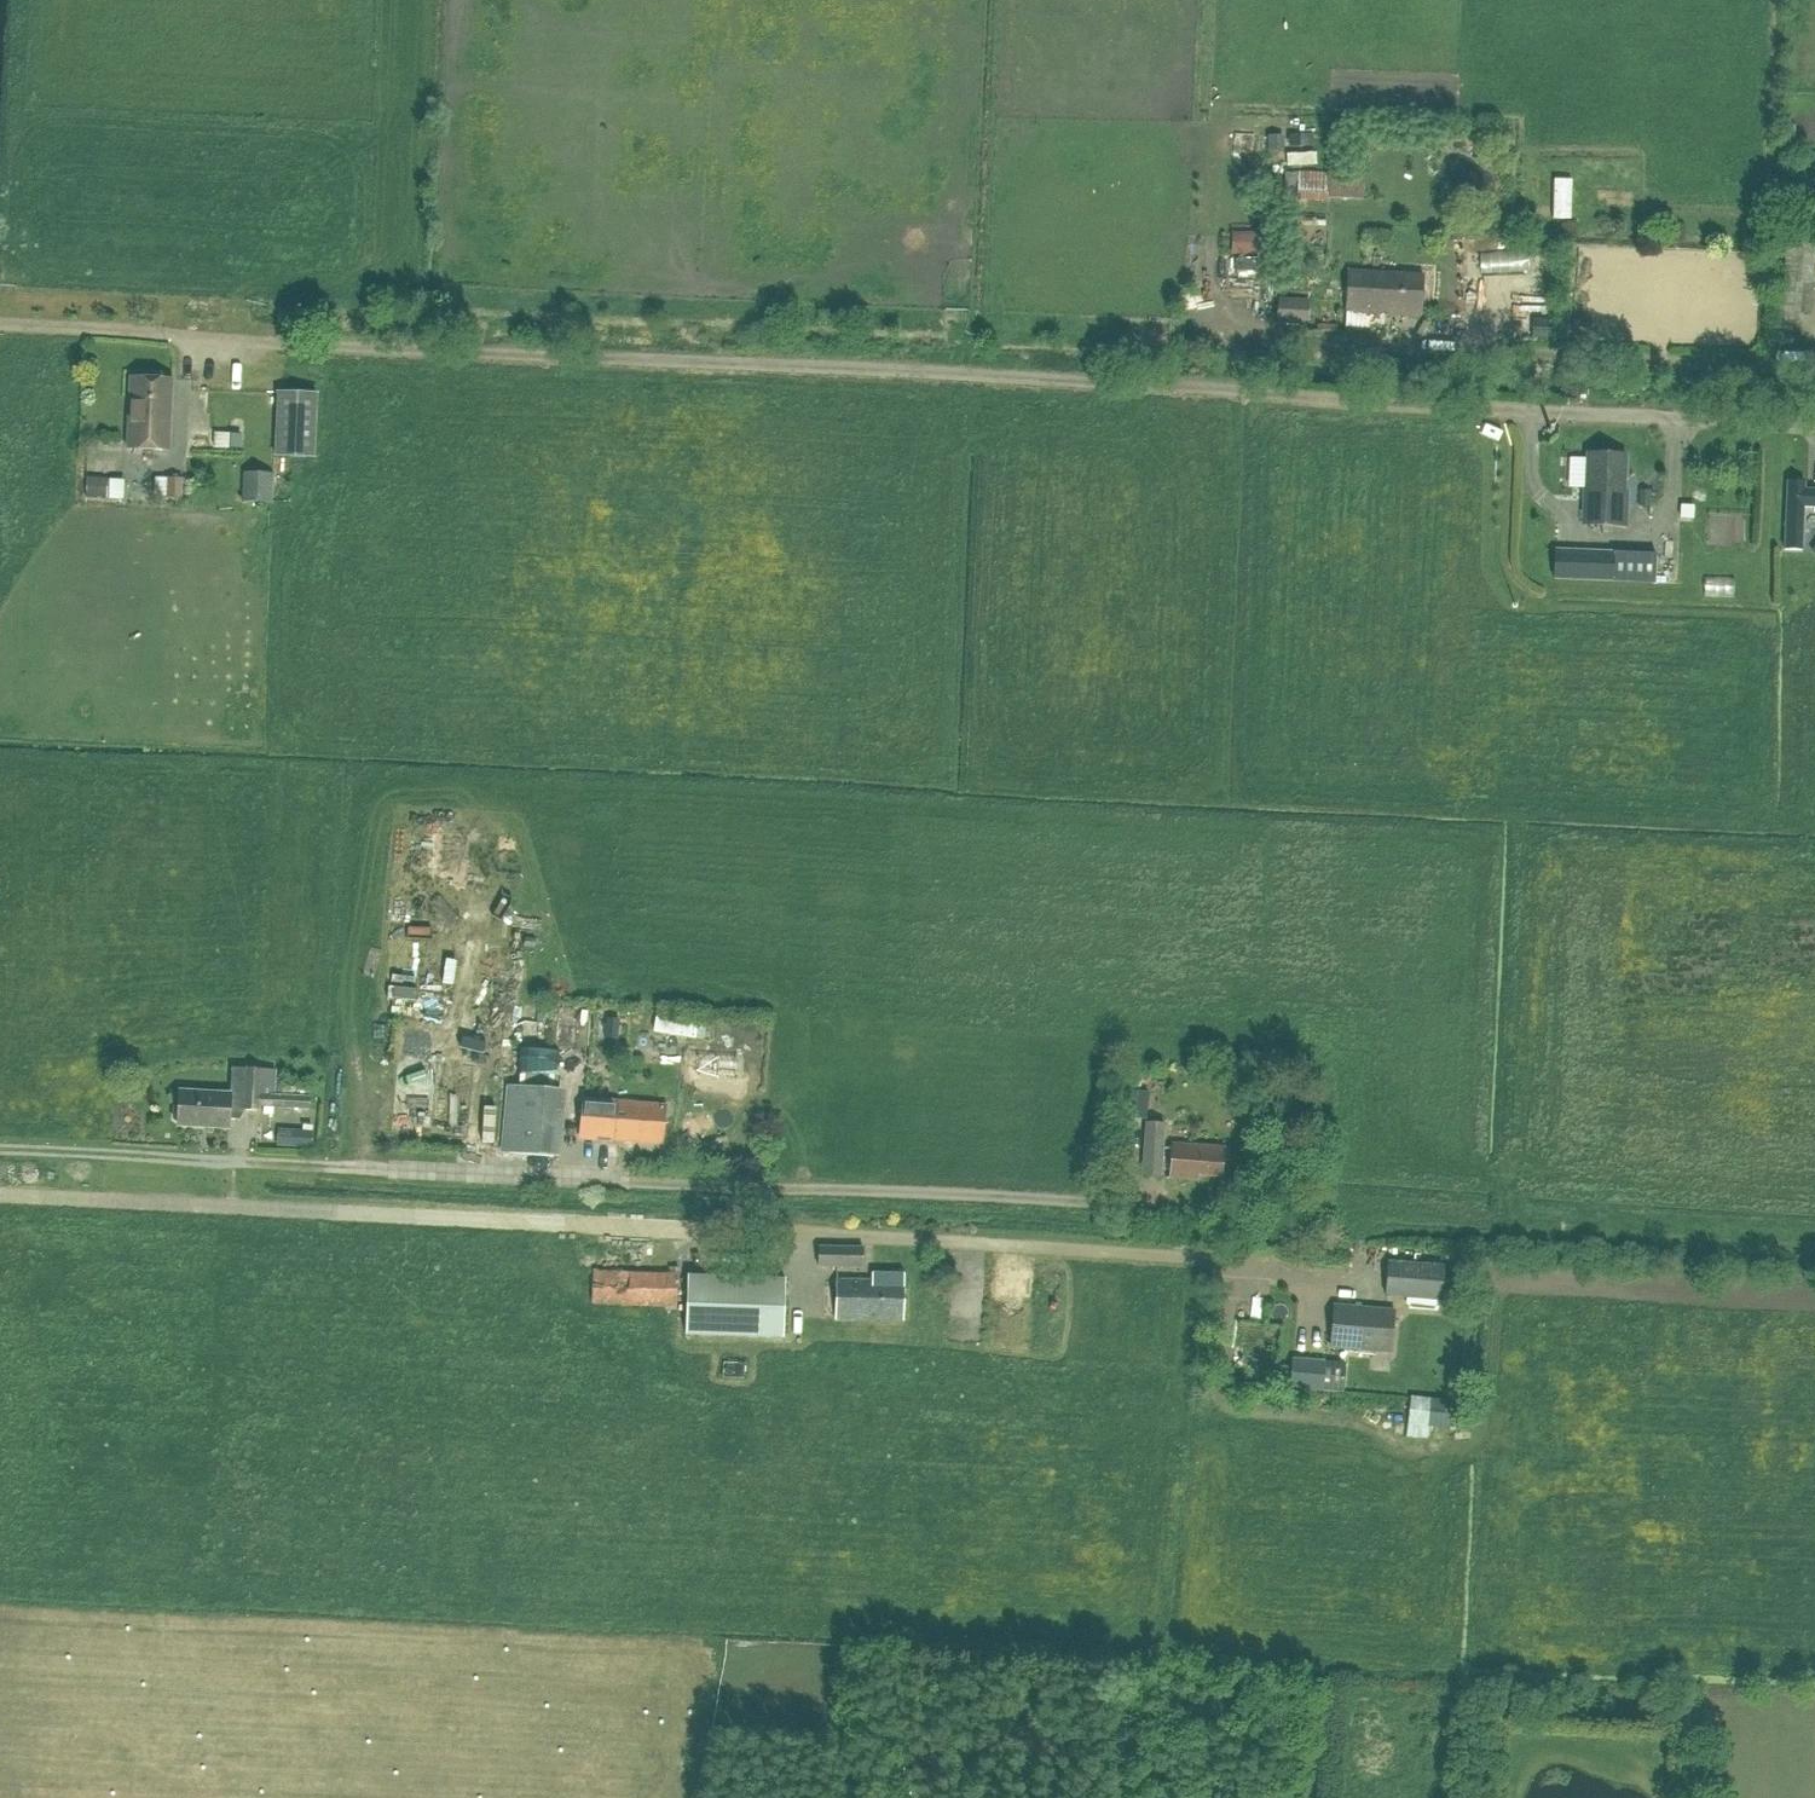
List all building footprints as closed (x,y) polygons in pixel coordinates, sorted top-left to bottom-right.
[(1286,150),(1287,163),(1318,161),(1317,148),(1286,150)] [(1609,176),(1576,170),(1570,207),(1603,212),(1609,176)] [(1361,197),(1362,173),(1285,171),(1284,199),(1327,200),(1327,196),(1361,197)] [(1317,242),(1316,218),(1299,219),(1300,243),(1317,242)] [(1419,316),(1421,275),(1347,270),(1344,310),(1383,312),(1383,314),(1419,316)] [(1305,324),(1307,300),(1308,282),(1278,280),(1277,298),(1276,323),(1305,324)] [(169,451),(172,380),(129,378),(126,449),(169,451)] [(278,393),(275,456),(314,457),(317,394),(278,393)] [(1624,526),(1626,491),(1623,490),(1624,455),(1585,454),(1584,489),(1582,489),(1581,524),(1624,526)] [(243,473),(242,502),(272,503),(273,474),(243,473)] [(107,474),(106,493),(122,494),(123,474),(107,474)] [(1639,491),(1638,506),(1647,506),(1648,492),(1639,491)] [(1552,579),(1610,581),(1653,583),(1655,555),(1611,554),(1611,552),(1553,550),(1552,579)] [(655,1054),(656,1066),(677,1065),(676,1053),(655,1054)] [(310,1098),(276,1096),(277,1070),(231,1068),(230,1094),(179,1091),(179,1104),(174,1107),(173,1120),(178,1122),(177,1125),(228,1128),(229,1119),(239,1120),(245,1110),(258,1111),(259,1106),(309,1109),(310,1098)] [(502,1152),(553,1156),(558,1089),(508,1085),(502,1152)] [(662,1144),(666,1105),(583,1098),(580,1137),(583,1138),(583,1136),(594,1137),(594,1139),(630,1142),(630,1140),(637,1140),(637,1142),(662,1144)] [(1160,1178),(1164,1124),(1145,1123),(1142,1176),(1160,1178)] [(313,1131),(292,1130),(291,1148),(312,1148),(313,1131)] [(1221,1177),(1223,1148),(1171,1144),(1168,1178),(1198,1180),(1198,1175),(1221,1177)] [(839,1266),(853,1265),(863,1265),(862,1248),(818,1249),(819,1268),(839,1268),(839,1266)] [(1439,1300),(1441,1266),(1386,1261),(1383,1295),(1439,1300)] [(677,1305),(678,1275),(593,1272),(591,1302),(677,1305)] [(902,1321),(904,1274),(873,1272),(873,1280),(836,1278),(834,1319),(902,1321)] [(783,1338),(785,1279),(687,1276),(685,1334),(783,1338)] [(1389,1353),(1392,1310),(1332,1305),(1329,1347),(1389,1353)] [(1325,1361),(1292,1358),(1290,1388),(1323,1390),(1325,1361)] [(1407,1405),(1407,1435),(1425,1435),(1425,1405),(1407,1405)]
